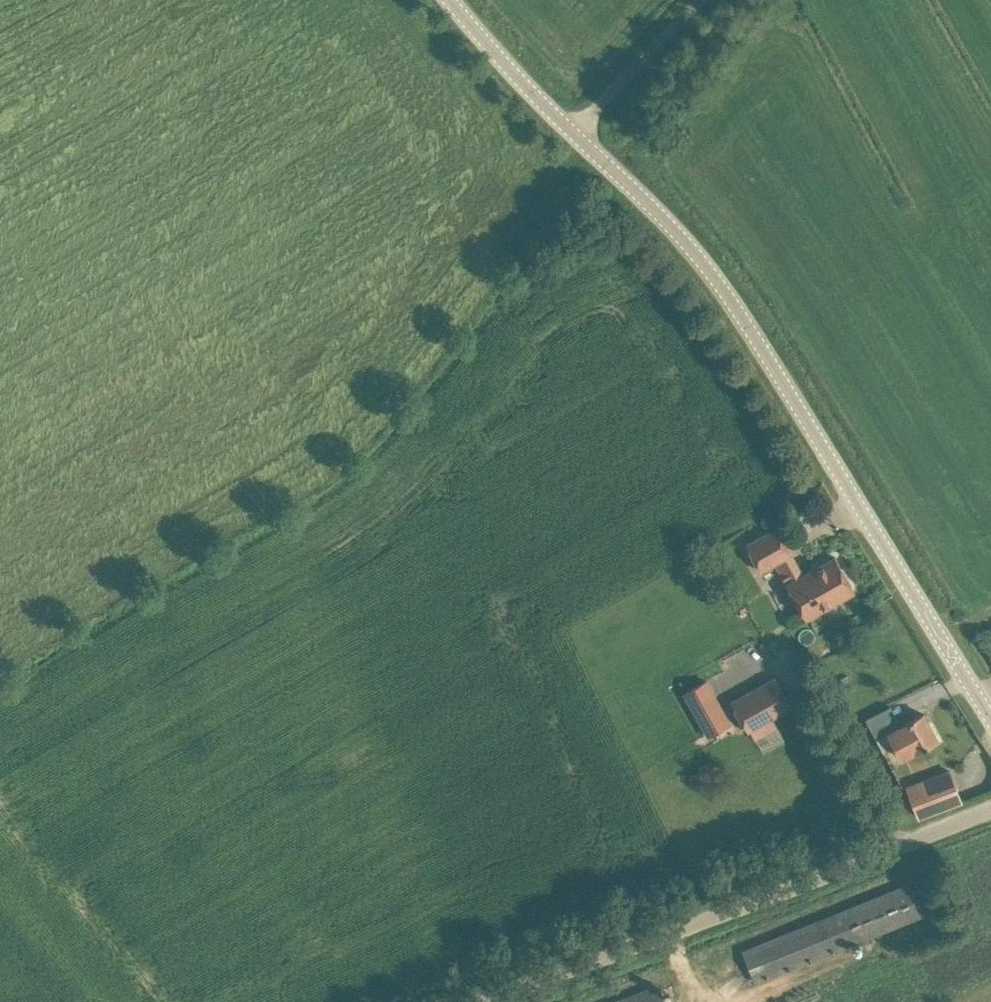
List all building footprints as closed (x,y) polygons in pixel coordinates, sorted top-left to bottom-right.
[(746,543),(761,569),(775,562),(806,618),(855,590),(835,555),(803,573),(791,552),(792,552),(777,526),(746,543)] [(775,675),(731,698),(748,730),(792,706),(775,675)] [(707,678),(683,692),(707,735),(732,722),(707,678)] [(901,725),(888,731),(902,757),(914,750),(937,738),(923,712),(905,721),(901,725)] [(950,769),(907,785),(918,816),(962,799),(950,769)] [(743,949),(756,981),(944,905),(931,873),(743,949)] [(661,988),(650,992),(648,987),(610,1001),(667,1001),(661,988)]
